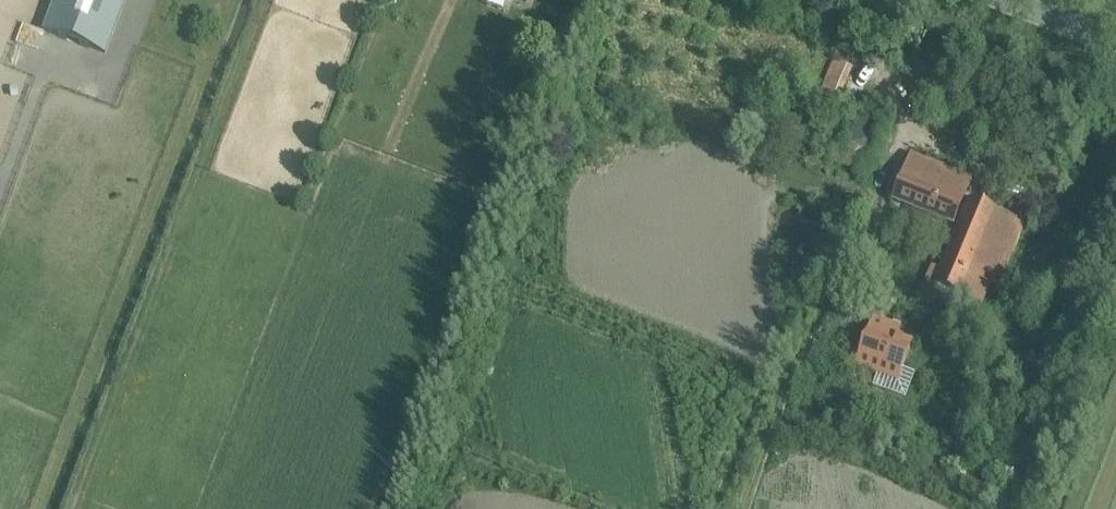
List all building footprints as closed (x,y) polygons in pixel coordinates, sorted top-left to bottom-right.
[(44,31),(105,54),(126,0),(56,0),(44,31)] [(819,101),(838,109),(854,69),(856,70),(861,55),(838,46),(819,101)] [(750,125),(752,117),(738,114),(736,122),(750,125)] [(971,179),(912,156),(894,200),(953,224),(971,179)] [(1017,221),(968,200),(938,270),(931,267),(924,281),(932,285),(932,286),(936,288),(932,298),(973,314),(976,305),(982,307),(991,285),(997,288),(1023,225),(1016,223),(1017,221)] [(902,327),(874,316),(855,367),(877,375),(873,386),(905,398),(914,374),(904,370),(914,343),(903,339),(903,340),(898,338),(902,327)]
